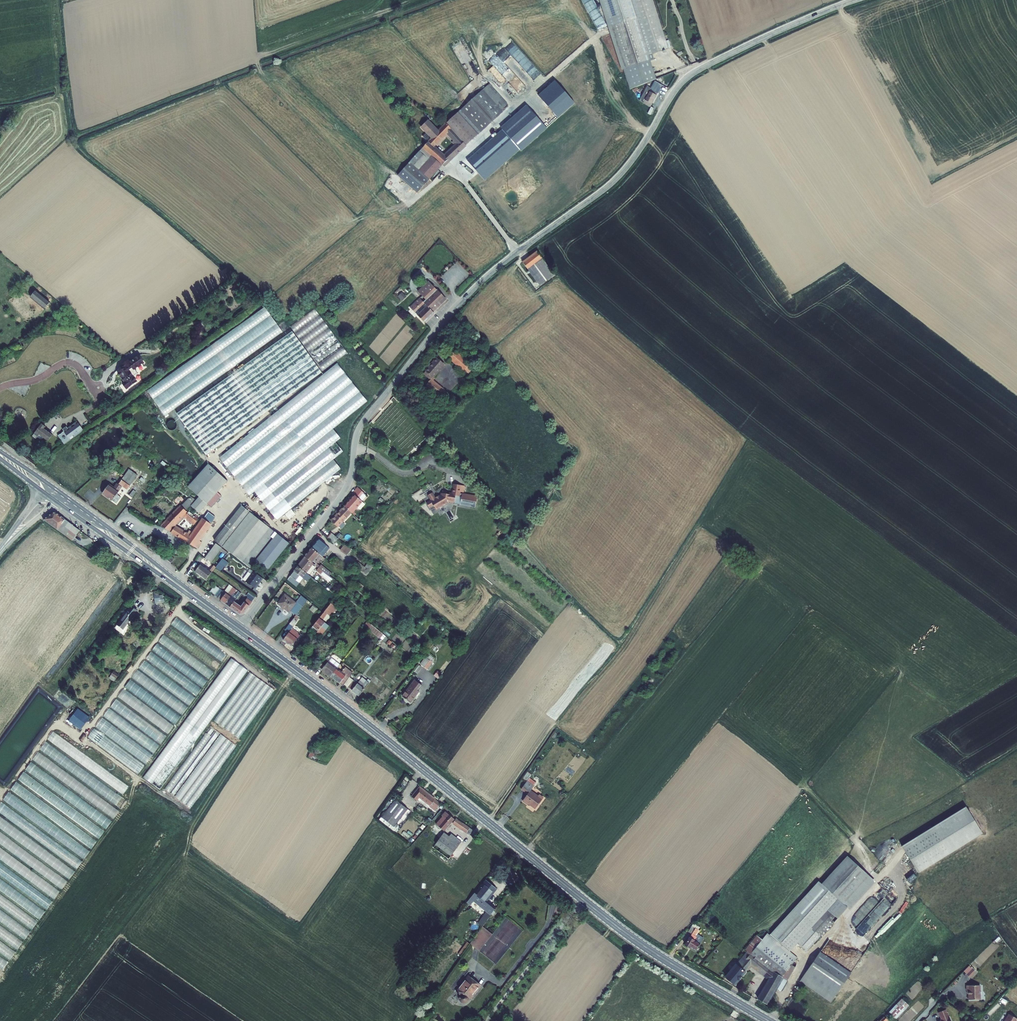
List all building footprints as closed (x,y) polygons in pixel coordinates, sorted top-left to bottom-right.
[(668,48),(653,0),(599,0),(621,70),(623,69),(629,89),(656,79),(650,61),(654,59),(652,54),(668,48)] [(505,81),(514,74),(526,88),(534,82),(523,67),(524,66),(521,63),(526,58),(512,40),(488,59),(505,81)] [(555,81),(538,96),(558,118),(574,103),(555,81)] [(643,102),(643,103),(650,107),(658,92),(662,85),(655,81),(651,88),(647,95),(643,93),(639,100),(643,102)] [(426,133),(430,138),(427,141),(397,175),(417,193),(442,165),(444,167),(459,153),(458,152),(459,152),(460,152),(467,146),(466,145),(502,112),(500,109),(507,103),(489,83),(446,123),(445,122),(443,125),(442,124),(437,129),(428,119),(420,127),(426,133)] [(502,130),(520,150),(521,151),(547,128),(526,105),(500,128),(502,130)] [(467,160),(485,180),(520,150),(502,130),(467,160)] [(391,193),(394,191),(386,184),(384,186),(391,193)] [(530,268),(544,257),(540,251),(526,263),(530,268)] [(423,302),(433,312),(446,299),(428,281),(418,291),(421,294),(426,299),(423,302)] [(36,288),(31,294),(45,306),(50,300),(36,288)] [(398,296),(402,301),(407,296),(402,292),(398,296)] [(433,312),(423,302),(419,297),(410,307),(424,322),(434,313),(433,312)] [(288,333),(236,370),(243,379),(294,341),(288,333)] [(298,344),(246,382),(252,389),(304,352),(298,344)] [(221,348),(151,398),(164,416),(234,365),(221,348)] [(455,353),(450,359),(468,374),(473,368),(455,353)] [(305,357),(255,393),(261,400),(310,364),(305,357)] [(128,383),(126,385),(130,390),(140,382),(137,378),(142,375),(138,370),(147,364),(143,358),(134,364),(131,361),(127,364),(129,368),(121,374),(128,383)] [(438,359),(426,375),(428,377),(428,378),(431,381),(444,365),(438,359)] [(368,400),(337,362),(220,457),(250,495),(368,400)] [(313,367),(263,403),(269,412),(319,373),(313,367)] [(231,374),(176,413),(183,422),(237,383),(231,374)] [(443,399),(448,394),(431,381),(427,386),(443,399)] [(240,385),(184,425),(192,433),(245,394),(240,385)] [(248,399),(195,436),(202,445),(254,407),(248,399)] [(257,409),(205,445),(213,452),(262,415),(257,409)] [(78,420),(60,433),(65,441),(84,427),(78,420)] [(44,426),(45,425),(41,422),(34,432),(48,440),(53,432),(44,426)] [(335,428),(256,492),(262,498),(340,435),(335,428)] [(333,445),(263,501),(268,508),(338,452),(333,445)] [(330,461),(270,510),(275,517),(336,468),(330,461)] [(208,464),(188,487),(199,496),(191,506),(199,513),(207,504),(212,508),(222,496),(217,492),(227,481),(208,464)] [(327,477),(277,519),(282,525),(333,483),(327,477)] [(443,495),(440,490),(435,493),(438,498),(434,501),(438,506),(442,503),(444,507),(450,503),(452,504),(455,502),(455,501),(455,500),(458,498),(461,499),(462,494),(466,495),(469,484),(462,482),(459,491),(456,490),(456,491),(454,491),(454,488),(450,487),(449,491),(443,495)] [(128,493),(131,489),(123,483),(119,488),(115,492),(110,488),(104,497),(114,504),(119,497),(124,490),(128,493)] [(354,497),(356,499),(346,509),(352,515),(363,504),(366,506),(371,501),(368,498),(360,490),(354,497)] [(119,497),(114,504),(118,508),(123,501),(119,497)] [(259,579),(288,544),(239,505),(211,542),(259,579)] [(352,515),(346,509),(334,523),(340,529),(352,515)] [(163,530),(169,535),(187,515),(181,510),(162,530),(163,530)] [(54,512),(43,520),(73,541),(80,532),(54,512)] [(204,519),(212,523),(215,516),(207,513),(204,519)] [(199,522),(191,517),(188,521),(196,527),(199,522)] [(204,521),(201,524),(190,539),(176,530),(172,536),(197,552),(201,546),(198,545),(212,527),(204,521)] [(196,527),(188,521),(186,523),(194,529),(196,527)] [(330,539),(336,543),(340,538),(334,533),(330,539)] [(502,539),(511,548),(516,542),(507,534),(502,539)] [(330,548),(319,539),(312,548),(322,557),(330,548)] [(214,564),(224,552),(217,547),(208,559),(214,564)] [(322,557),(312,548),(304,557),(305,558),(313,564),(318,568),(319,569),(322,566),(318,562),(322,557)] [(313,564),(305,558),(298,567),(305,573),(309,568),(313,571),(315,568),(312,565),(313,564)] [(373,565),(368,562),(365,567),(358,562),(355,567),(367,574),(373,565)] [(220,566),(217,569),(223,574),(226,570),(220,566)] [(207,582),(213,575),(202,567),(196,574),(207,582)] [(298,567),(293,572),(290,576),(297,581),(303,576),(308,580),(310,577),(305,573),(298,567)] [(262,581),(254,575),(247,584),(255,591),(262,581)] [(297,581),(290,576),(286,581),(298,590),(301,587),(296,583),(297,581)] [(163,601),(163,595),(159,595),(159,591),(153,591),(154,601),(163,601)] [(257,598),(251,594),(247,599),(253,603),(256,600),(257,598)] [(136,613),(146,600),(140,595),(126,613),(127,613),(132,617),(136,613)] [(226,606),(231,599),(227,595),(226,596),(222,602),(221,603),(226,606)] [(295,604),(286,595),(280,605),(289,612),(295,604)] [(308,603),(301,597),(297,603),(304,609),(308,603)] [(230,609),(236,602),(231,599),(226,606),(230,609)] [(238,605),(241,601),(238,599),(236,602),(230,609),(241,617),(244,616),(253,603),(247,599),(245,601),(247,602),(243,608),(241,607),(238,605)] [(327,611),(323,615),(312,630),(313,631),(314,630),(322,635),(328,626),(323,622),(330,613),(327,611)] [(138,615),(136,613),(132,617),(127,613),(124,617),(131,623),(138,615)] [(381,640),(385,636),(368,621),(364,625),(381,640)] [(292,631),(293,630),(290,627),(286,632),(289,635),(284,642),(292,648),(300,638),(292,631)] [(150,653),(147,659),(155,663),(156,662),(150,659),(151,657),(154,659),(156,656),(150,653)] [(163,791),(245,668),(227,656),(146,780),(163,791)] [(328,665),(331,662),(328,659),(320,670),(323,672),(322,673),(330,680),(337,672),(328,665)] [(144,668),(145,674),(149,673),(148,667),(149,667),(148,662),(140,663),(142,669),(144,668)] [(108,679),(114,682),(119,674),(113,671),(108,679)] [(214,722),(240,739),(273,688),(248,671),(214,722)] [(344,675),(343,677),(337,672),(330,680),(342,689),(350,680),(353,676),(348,672),(347,674),(347,675),(346,677),(344,675)] [(352,684),(347,691),(358,699),(365,691),(368,687),(362,681),(357,688),(352,684)] [(352,684),(349,682),(343,688),(347,691),(352,684)] [(403,700),(410,705),(418,694),(417,694),(421,688),(415,683),(403,700)] [(78,709),(69,721),(81,730),(90,718),(78,709)] [(202,793),(235,745),(209,727),(181,768),(185,771),(172,789),(168,787),(165,791),(190,808),(196,800),(186,793),(192,784),(195,787),(195,788),(202,793)] [(313,747),(308,757),(314,760),(319,750),(313,747)] [(140,752),(137,756),(146,763),(152,756),(141,748),(139,751),(140,752)] [(122,762),(139,773),(144,766),(136,760),(134,763),(130,761),(129,763),(124,759),(122,762)] [(533,788),(526,783),(520,791),(527,796),(522,803),(527,806),(528,805),(535,810),(543,800),(538,797),(537,798),(530,793),(533,788)] [(439,805),(419,788),(412,797),(416,801),(418,799),(434,811),(439,805)] [(408,810),(395,800),(381,818),(394,828),(408,810)] [(966,807),(903,846),(919,872),(982,833),(966,807)] [(444,831),(453,819),(445,812),(442,816),(435,824),(438,827),(444,831)] [(461,831),(455,841),(461,846),(471,831),(456,820),(453,824),(461,831)] [(444,834),(436,845),(451,857),(460,845),(455,841),(444,834)] [(767,935),(759,944),(788,969),(790,967),(795,960),(788,953),(790,951),(797,944),(807,953),(836,921),(827,912),(837,901),(847,910),(873,883),(848,860),(822,887),(819,884),(772,934),(769,937),(767,935)] [(480,888),(478,887),(474,893),(478,897),(484,902),(494,909),(499,902),(491,895),(498,886),(489,878),(480,888)] [(847,910),(849,913),(875,886),(873,883),(847,910)] [(478,897),(474,893),(469,898),(474,902),(478,897)] [(497,929),(486,921),(485,923),(473,939),(484,946),(497,929)] [(698,931),(699,930),(696,928),(692,926),(688,934),(691,936),(684,947),(685,949),(687,950),(689,950),(694,953),(699,946),(692,941),(698,931)] [(700,933),(698,931),(692,941),(699,946),(700,945),(700,944),(695,941),(700,933)] [(747,952),(724,979),(733,986),(749,966),(768,982),(756,1000),(765,1006),(775,990),(788,969),(759,944),(750,955),(747,952)] [(790,951),(788,953),(795,960),(798,957),(790,951)] [(819,954),(798,984),(829,1006),(850,976),(819,954)] [(788,969),(775,990),(779,993),(794,969),(790,967),(788,969)] [(475,997),(487,982),(474,972),(462,988),(466,991),(466,994),(467,996),(468,997),(472,997),(473,996),(475,997)] [(980,1001),(979,986),(966,987),(967,992),(968,992),(969,1001),(980,1001)] [(908,1006),(902,999),(889,1012),(892,1015),(896,1019),(908,1006)] [(939,1012),(942,1019),(941,1020),(940,1020),(951,1020),(949,1016),(946,1009),(939,1012)]
